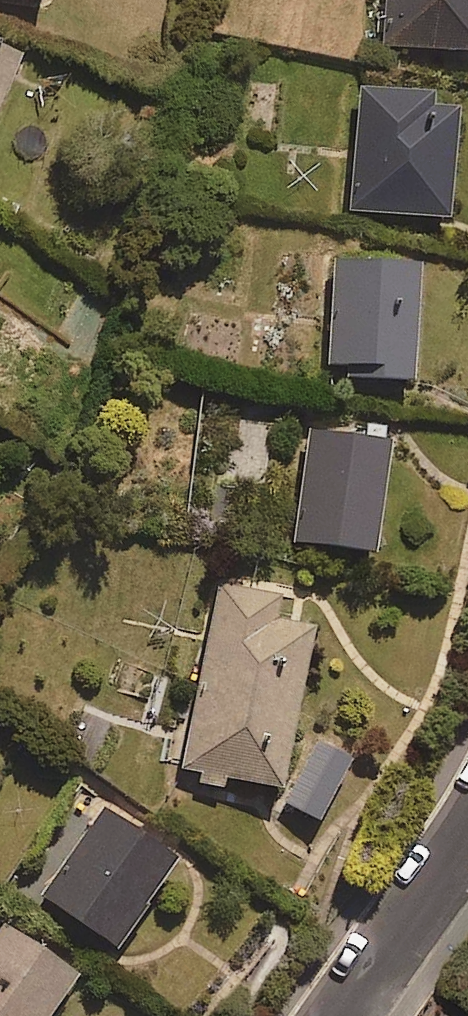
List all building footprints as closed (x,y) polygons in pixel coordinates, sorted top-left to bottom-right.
[(5,6),(41,11),(43,0),(6,0),(5,6)] [(383,53),(467,59),(467,0),(387,0),(383,53)] [(0,64),(0,111),(17,71),(0,64)] [(432,102),(359,96),(348,218),(446,226),(455,119),(431,116),(432,102)] [(417,383),(420,267),(336,265),(333,381),(417,383)] [(370,547),(385,433),(305,423),(290,536),(370,547)] [(287,602),(221,589),(185,779),(289,799),(320,635),(282,627),(287,602)] [(356,768),(318,748),(286,808),(324,828),(356,768)] [(182,871),(106,816),(44,902),(121,956),(182,871)] [(3,927),(0,931),(0,1015),(63,1015),(85,986),(3,927)]
